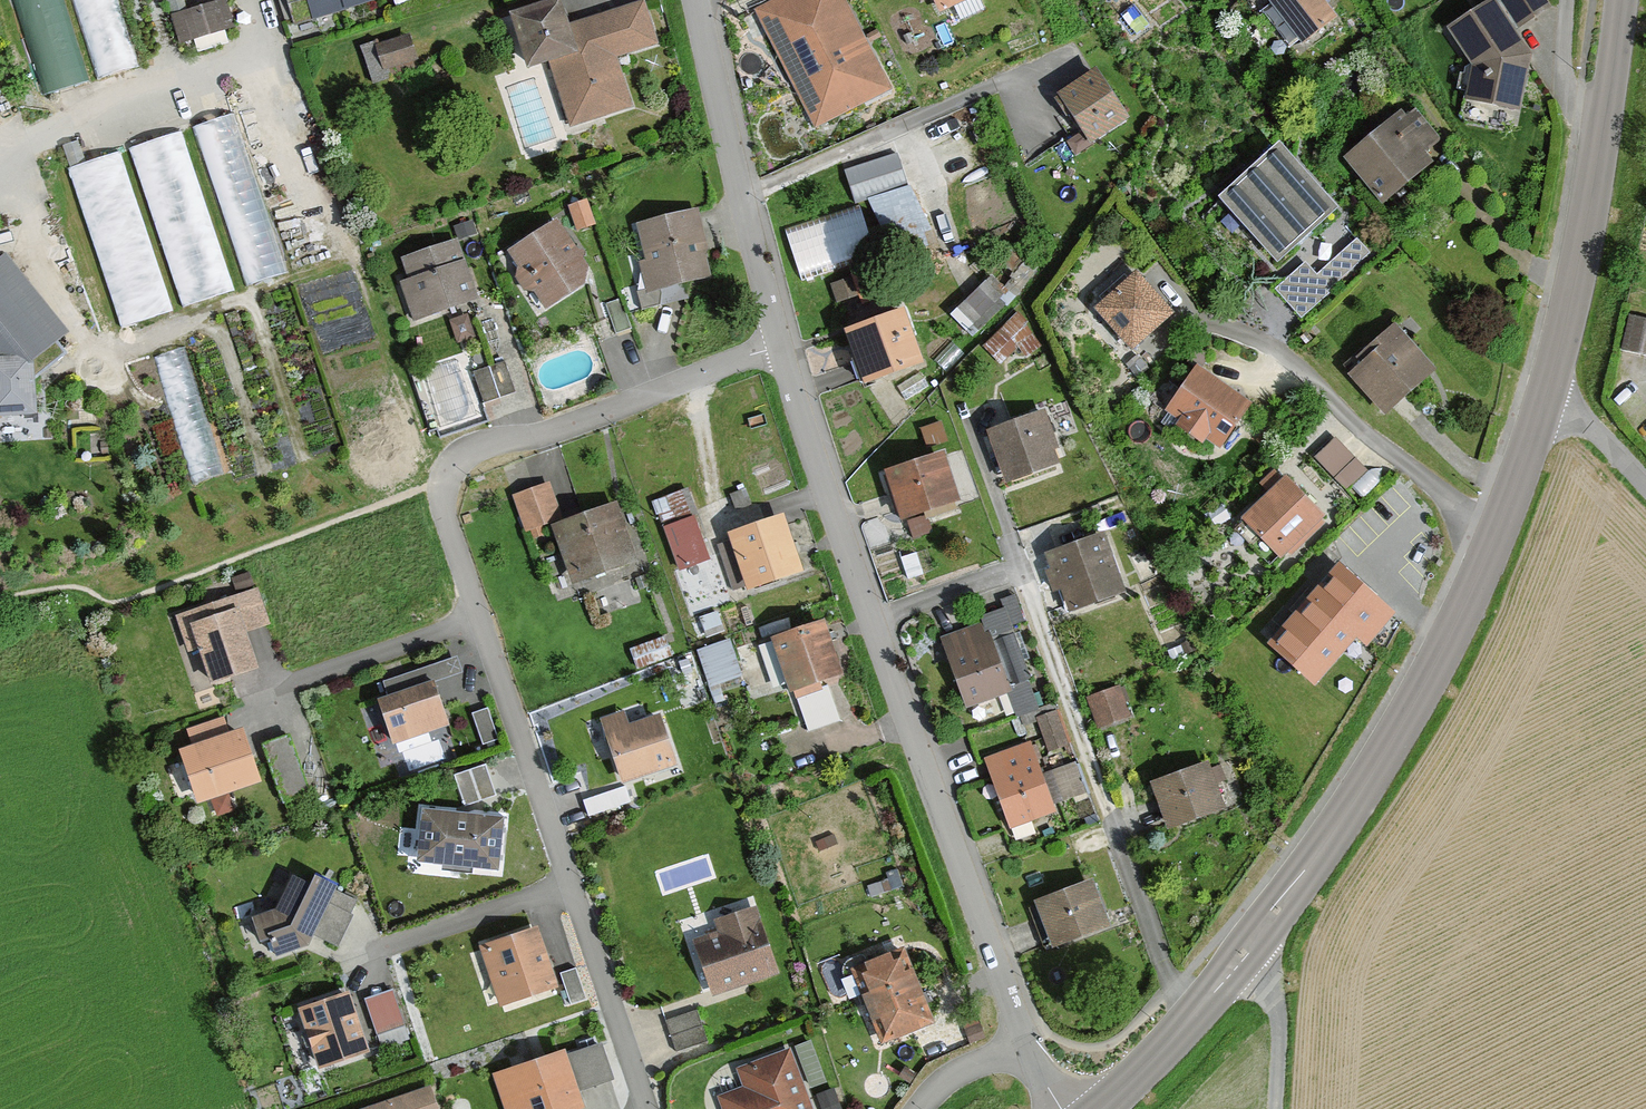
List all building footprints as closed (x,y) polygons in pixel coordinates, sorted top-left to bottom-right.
[(44,93),(89,80),(66,0),(18,0),(44,93)] [(119,0),(77,0),(93,78),(133,70),(119,0)] [(235,29),(228,0),(218,0),(173,11),(180,42),(235,29)] [(380,3),(379,0),(283,0),(298,51),(318,45),(312,22),(380,3)] [(817,133),(890,93),(840,0),(784,0),(753,17),(817,133)] [(1303,46),(1339,17),(1325,0),(1266,0),(1303,46)] [(1473,72),(1465,104),(1518,116),(1531,61),(1515,35),(1552,13),(1544,0),(1505,0),(1449,34),(1473,72)] [(572,129),(634,109),(619,62),(657,50),(644,9),(574,31),(566,5),(514,21),(531,72),(552,66),(572,129)] [(404,30),(371,48),(386,75),(419,56),(404,30)] [(1057,107),(1089,151),(1128,123),(1096,79),(1057,107)] [(198,122),(245,287),(287,274),(239,110),(198,122)] [(1347,165),(1385,213),(1439,164),(1401,116),(1347,165)] [(183,308),(235,293),(186,129),(133,145),(183,308)] [(75,162),(117,328),(170,314),(128,148),(75,162)] [(1229,203),(1285,268),(1339,219),(1283,155),(1229,203)] [(872,205),(888,255),(921,244),(894,162),(840,180),(851,212),(872,205)] [(650,300),(715,283),(696,212),(639,228),(649,265),(641,268),(650,300)] [(512,261),(550,311),(596,277),(558,227),(512,261)] [(1312,311),(1365,252),(1352,240),(1335,259),(1321,246),(1285,286),(1312,311)] [(401,288),(415,326),(475,303),(453,246),(404,264),(411,284),(401,288)] [(38,367),(71,340),(5,259),(0,263),(0,419),(41,417),(38,367)] [(1011,297),(991,277),(954,314),(974,334),(1011,297)] [(1099,315),(1136,356),(1177,318),(1140,278),(1099,315)] [(1017,313),(985,347),(1011,372),(1043,339),(1017,313)] [(847,337),(869,392),(925,370),(903,315),(847,337)] [(1645,361),(1645,325),(1630,323),(1625,358),(1645,361)] [(1346,380),(1388,424),(1438,371),(1396,327),(1346,380)] [(161,352),(191,481),(221,474),(191,344),(161,352)] [(1169,418),(1223,456),(1254,409),(1201,371),(1169,418)] [(1044,418),(991,438),(1009,488),(1062,468),(1044,418)] [(1361,501),(1382,481),(1339,435),(1318,455),(1361,501)] [(890,476),(905,524),(960,508),(946,459),(890,476)] [(1242,522),(1286,566),(1325,525),(1281,481),(1242,522)] [(555,535),(574,587),(635,564),(614,507),(563,526),(549,488),(514,501),(530,544),(555,535)] [(689,489),(657,496),(663,523),(696,515),(689,489)] [(681,573),(713,562),(697,515),(665,526),(681,573)] [(731,540),(750,593),(802,574),(783,522),(731,540)] [(1103,542),(1050,561),(1070,615),(1123,596),(1103,542)] [(1275,652),(1324,690),(1389,607),(1340,568),(1275,652)] [(199,653),(210,689),(260,673),(249,636),(267,630),(255,594),(174,620),(186,657),(199,653)] [(774,642),(793,696),(844,678),(826,624),(774,642)] [(985,631),(941,651),(969,713),(1021,689),(1000,643),(992,647),(985,631)] [(667,635),(632,645),(638,665),(673,655),(667,635)] [(732,636),(698,647),(712,686),(745,675),(732,636)] [(421,671),(384,682),(388,696),(425,685),(421,671)] [(433,683),(380,701),(393,740),(446,723),(433,683)] [(1088,706),(1099,734),(1131,721),(1119,693),(1088,706)] [(498,739),(487,708),(473,713),(483,744),(498,739)] [(1038,717),(1051,752),(1075,743),(1062,708),(1038,717)] [(626,717),(599,726),(621,790),(679,770),(662,720),(631,730),(626,717)] [(253,753),(245,731),(229,737),(222,718),(185,732),(192,750),(179,754),(201,811),(270,785),(279,808),(309,797),(288,740),(253,753)] [(1035,744),(986,764),(1015,836),(1065,816),(1035,744)] [(486,764),(455,774),(465,805),(496,795),(486,764)] [(1150,786),(1168,836),(1224,816),(1206,766),(1150,786)] [(417,858),(502,869),(508,820),(423,809),(417,858)] [(277,959),(312,951),(339,890),(321,882),(317,890),(296,880),(280,916),(252,922),(258,947),(274,944),(277,959)] [(1035,909),(1051,952),(1110,929),(1093,887),(1035,909)] [(698,943),(717,998),(781,976),(757,910),(715,925),(719,936),(698,943)] [(498,1008),(556,989),(537,933),(480,952),(498,1008)] [(869,999),(884,1044),(936,1027),(911,954),(871,967),(874,976),(869,978),(875,997),(869,999)] [(299,1014),(323,1077),(376,1057),(351,994),(299,1014)] [(393,997),(367,1005),(378,1037),(403,1029),(393,997)] [(677,1048),(709,1038),(699,1005),(667,1015),(677,1048)] [(817,1039),(799,1043),(808,1087),(826,1083),(817,1039)] [(606,1040),(572,1048),(582,1089),(615,1081),(606,1040)] [(789,1052),(735,1073),(741,1091),(718,1099),(722,1108),(810,1108),(789,1052)] [(569,1054),(493,1078),(503,1108),(586,1108),(569,1054)] [(838,1085),(819,1090),(824,1108),(844,1108),(838,1085)] [(430,1094),(384,1108),(435,1108),(430,1094)]
